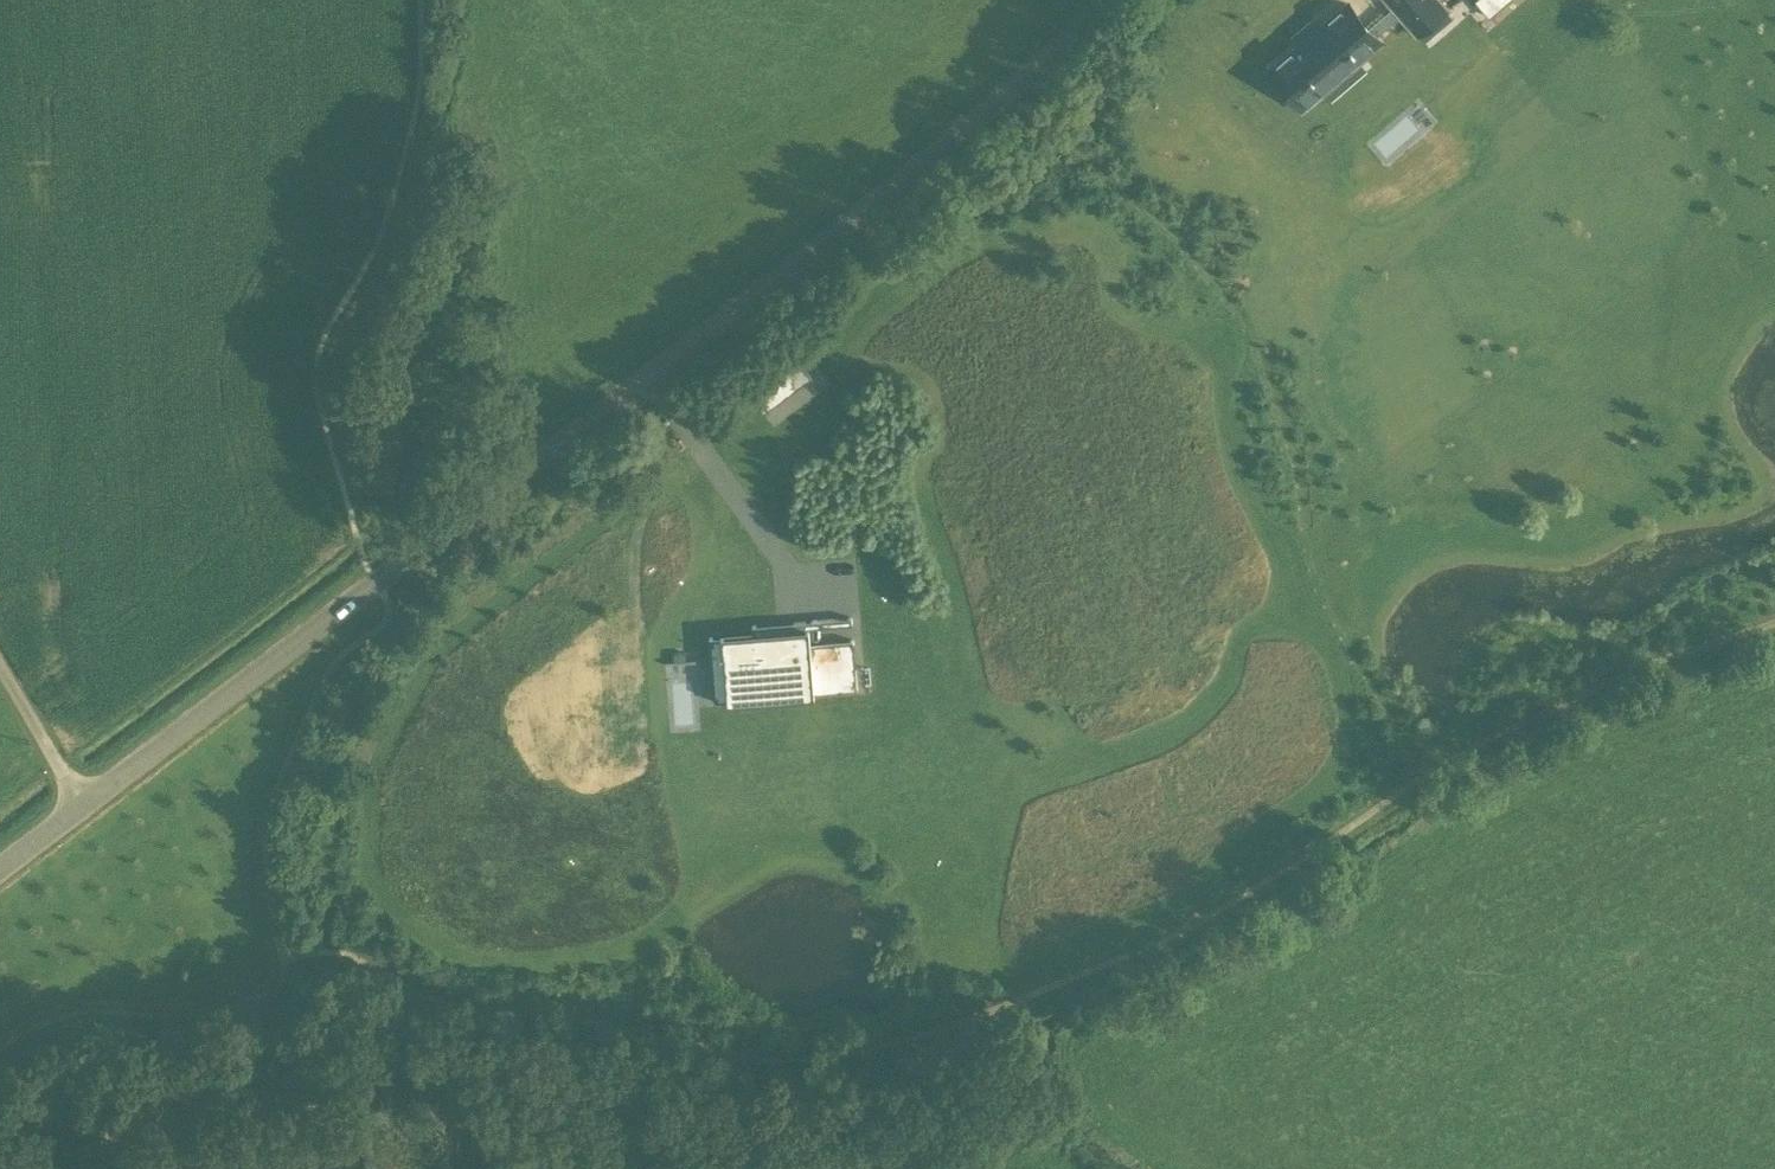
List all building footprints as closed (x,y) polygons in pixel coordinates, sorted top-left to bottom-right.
[(1270,67),(1288,89),(1304,107),(1323,91),(1359,60),(1373,47),(1379,42),(1378,41),(1376,38),(1374,36),(1399,14),(1415,33),(1445,7),(1439,0),(1387,0),(1393,7),(1368,28),(1346,3),(1319,25),(1299,42),(1270,67)] [(1475,0),(1488,16),(1507,0),(1475,0)] [(751,393),(764,411),(795,388),(782,370),(751,393)] [(816,379),(765,411),(772,423),(823,391),(816,379)] [(832,680),(822,626),(735,640),(745,695),(832,680)]
